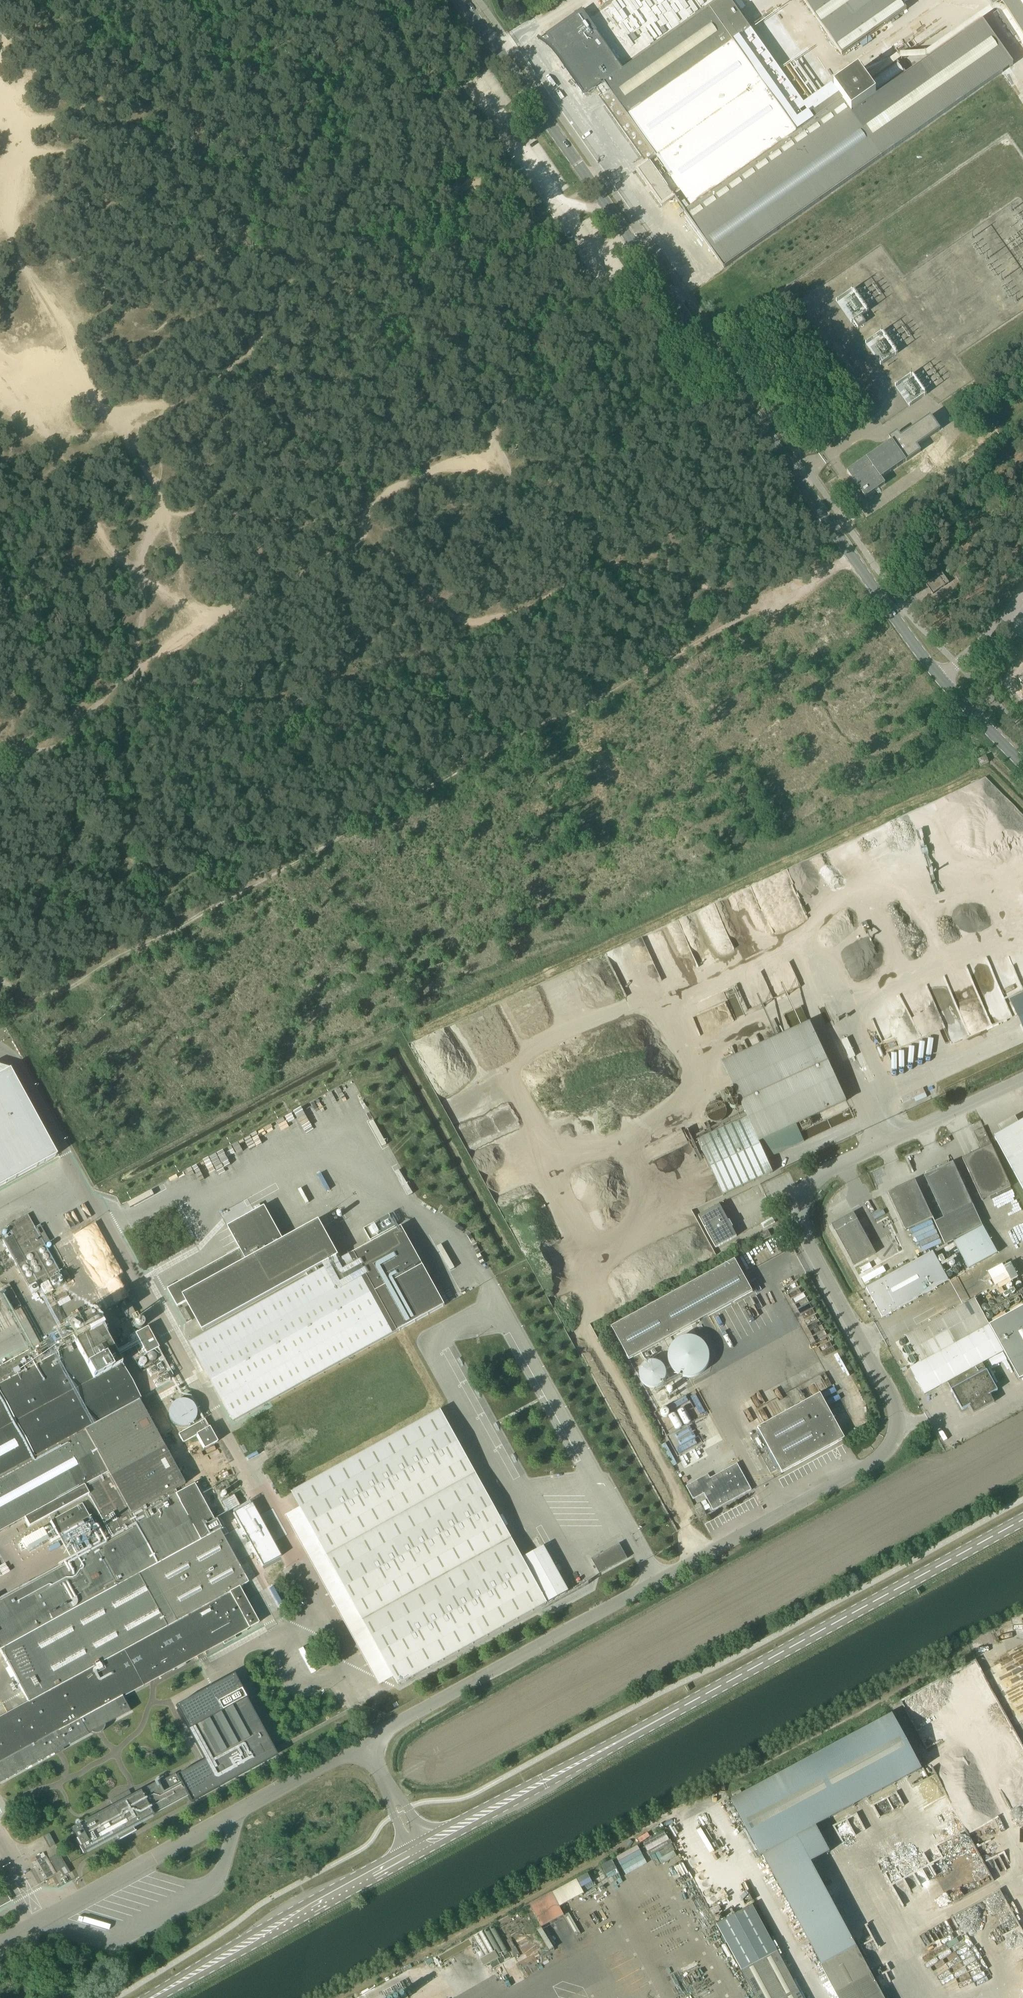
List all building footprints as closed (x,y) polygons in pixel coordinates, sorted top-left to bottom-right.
[(729,0),(723,0),(625,70),(582,11),(547,36),(574,76),(573,76),(576,81),(575,82),(576,82),(575,83),(584,95),(596,87),(601,93),(598,95),(605,105),(642,158),(644,156),(648,161),(636,170),(647,185),(648,184),(652,190),(651,191),(662,206),(674,197),(724,268),(883,156),(1013,65),(1013,64),(982,20),(906,74),(897,61),(867,82),(858,70),(806,109),(729,0)] [(1022,37),(1022,0),(991,0),(994,5),(1000,1),(1022,37)] [(853,321),(858,328),(866,322),(861,315),(853,321)] [(866,339),(878,362),(894,354),(882,331),(866,339)] [(912,373),(895,381),(906,404),(924,395),(912,373)] [(866,458),(846,472),(865,497),(885,483),(881,478),(905,461),(920,451),(916,446),(940,430),(930,416),(900,436),(897,432),(889,438),(891,441),(867,458),(866,458)] [(925,584),(932,594),(948,582),(941,572),(925,584)] [(986,756),(977,760),(980,766),(989,762),(986,756)] [(1009,1001),(1022,1031),(1022,994),(1022,995),(1009,1001)] [(748,1118),(698,1141),(724,1195),(773,1172),(766,1159),(804,1141),(796,1124),(846,1100),(810,1023),(723,1063),(748,1118)] [(56,1155),(9,1069),(0,1075),(0,1186),(56,1155)] [(994,1137),(1022,1189),(1022,1121),(994,1137)] [(1011,1187),(983,1127),(973,1132),(981,1149),(962,1158),(982,1200),(1011,1187)] [(924,1176),(944,1218),(935,1222),(945,1244),(982,1224),(953,1162),(924,1176)] [(932,1217),(915,1180),(888,1192),(905,1230),(932,1217)] [(711,1209),(699,1216),(716,1247),(737,1236),(719,1204),(711,1209)] [(178,1306),(187,1301),(203,1330),(339,1255),(319,1220),(283,1240),(265,1207),(228,1227),(240,1249),(168,1288),(178,1306)] [(876,1253),(853,1212),(831,1224),(854,1265),(876,1253)] [(41,1289),(43,1292),(45,1295),(66,1284),(47,1250),(52,1247),(40,1225),(35,1228),(28,1214),(7,1226),(12,1235),(2,1240),(32,1294),(41,1289)] [(389,1215),(364,1229),(370,1241),(395,1227),(389,1215)] [(234,1422),(445,1305),(402,1226),(190,1343),(234,1422)] [(983,1226),(954,1241),(969,1268),(997,1253),(983,1226)] [(3,1237),(8,1234),(5,1229),(0,1232),(3,1237)] [(771,1236),(768,1230),(760,1234),(763,1240),(771,1236)] [(735,1259),(611,1327),(629,1359),(753,1292),(735,1259)] [(888,1276),(866,1288),(882,1317),(935,1288),(919,1259),(888,1276)] [(1003,1264),(987,1272),(988,1274),(995,1286),(997,1285),(1009,1278),(1011,1281),(1018,1277),(1014,1271),(1011,1265),(1011,1263),(1004,1267),(1003,1266),(1003,1264)] [(987,1321),(975,1298),(906,1336),(920,1362),(920,1363),(989,1325),(987,1321)] [(130,1303),(121,1308),(120,1308),(123,1312),(134,1333),(133,1334),(144,1355),(135,1360),(142,1372),(146,1370),(150,1377),(165,1369),(161,1362),(165,1360),(141,1316),(136,1319),(133,1315),(135,1314),(130,1303)] [(983,1363),(1004,1352),(1019,1380),(1022,1377),(1022,1306),(1006,1315),(1004,1312),(987,1321),(989,1325),(920,1363),(920,1362),(910,1368),(917,1381),(916,1383),(919,1384),(924,1394),(947,1382),(951,1389),(962,1410),(969,1405),(974,1413),(994,1402),(990,1394),(998,1390),(983,1363)] [(193,1320),(186,1307),(181,1310),(188,1323),(193,1320)] [(24,1518),(29,1527),(88,1494),(112,1538),(0,1599),(0,1651),(28,1702),(0,1718),(0,1782),(130,1711),(122,1697),(258,1623),(239,1588),(248,1583),(194,1484),(186,1488),(138,1401),(140,1400),(92,1311),(64,1327),(74,1344),(58,1353),(50,1339),(0,1367),(0,1531),(24,1518)] [(669,1353),(668,1357),(669,1360),(670,1365),(672,1368),(675,1372),(679,1375),(682,1376),(686,1377),(689,1377),(693,1377),(698,1375),(701,1373),(704,1371),(706,1368),(708,1365),(709,1362),(709,1356),(709,1353),(708,1348),(706,1345),(703,1341),(700,1339),(697,1338),(692,1336),(689,1336),(685,1336),(680,1338),(677,1340),(674,1342),(672,1345),(670,1348),(669,1353)] [(640,1371),(639,1374),(640,1378),(641,1381),(643,1383),(645,1385),(647,1387),(652,1388),(655,1388),(657,1387),(660,1386),(662,1384),(665,1380),(666,1378),(667,1375),(666,1372),(666,1369),(663,1365),(661,1363),(659,1362),(654,1361),(650,1361),(647,1362),(645,1363),(642,1365),(641,1368),(640,1371)] [(166,1373),(153,1381),(157,1388),(170,1380),(166,1373)] [(752,1431),(748,1432),(751,1437),(771,1474),(778,1470),(781,1471),(782,1473),(845,1438),(820,1393),(757,1428),(758,1430),(758,1433),(754,1435),(752,1431)] [(171,1406),(169,1410),(168,1415),(170,1420),(173,1424),(177,1426),(181,1427),(186,1427),(190,1425),(194,1421),(196,1417),(196,1412),(195,1408),(192,1404),(188,1401),(183,1400),(178,1400),(174,1402),(171,1406)] [(354,1605),(398,1684),(398,1685),(410,1679),(547,1603),(441,1410),(292,1492),(300,1507),(285,1515),(339,1614),(354,1605)] [(196,1435),(197,1436),(204,1449),(217,1442),(204,1419),(178,1434),(183,1443),(196,1435)] [(202,1452),(194,1438),(187,1441),(195,1456),(202,1452)] [(697,1480),(686,1486),(693,1499),(704,1494),(713,1510),(751,1489),(737,1463),(710,1478),(699,1484),(697,1480)] [(221,1483),(213,1487),(221,1501),(229,1497),(221,1483)] [(243,1540),(254,1534),(233,1496),(222,1502),(243,1540)] [(693,1506),(695,1510),(700,1518),(706,1515),(700,1503),(693,1506)] [(82,1504),(51,1521),(58,1534),(89,1517),(82,1504)] [(39,1527),(18,1539),(22,1547),(43,1535),(39,1527)] [(263,1538),(256,1536),(255,1536),(249,1540),(247,1547),(250,1554),(257,1556),(264,1552),(266,1545),(263,1538)] [(599,1574),(627,1558),(619,1543),(591,1559),(599,1574)] [(256,1561),(262,1572),(273,1566),(267,1555),(256,1561)] [(263,1633),(260,1628),(237,1641),(240,1646),(263,1633)] [(986,1676),(993,1691),(1009,1724),(1022,1717),(1022,1645),(1017,1648),(1015,1645),(1005,1650),(1005,1657),(986,1666),(981,1656),(980,1656),(937,1676),(986,1676)] [(132,1826),(275,1749),(236,1675),(176,1708),(203,1757),(158,1783),(158,1781),(150,1785),(151,1786),(132,1796),(129,1790),(110,1800),(113,1806),(71,1829),(83,1853),(115,1835),(118,1841),(135,1832),(132,1826)] [(762,1854),(777,1881),(811,1861),(830,1851),(816,1826),(922,1769),(892,1714),(731,1800),(760,1855),(762,1854)] [(63,1877),(65,1876),(70,1873),(62,1858),(59,1853),(49,1858),(57,1872),(60,1871),(63,1877)] [(557,1904),(582,1893),(576,1880),(527,1901),(538,1926),(562,1915),(557,1904)] [(9,1900),(2,1886),(0,1882),(0,1905),(9,1900)] [(742,1970),(757,1997),(803,1997),(777,1951),(742,1970)] [(838,1997),(884,1997),(874,1978),(838,1997)]
